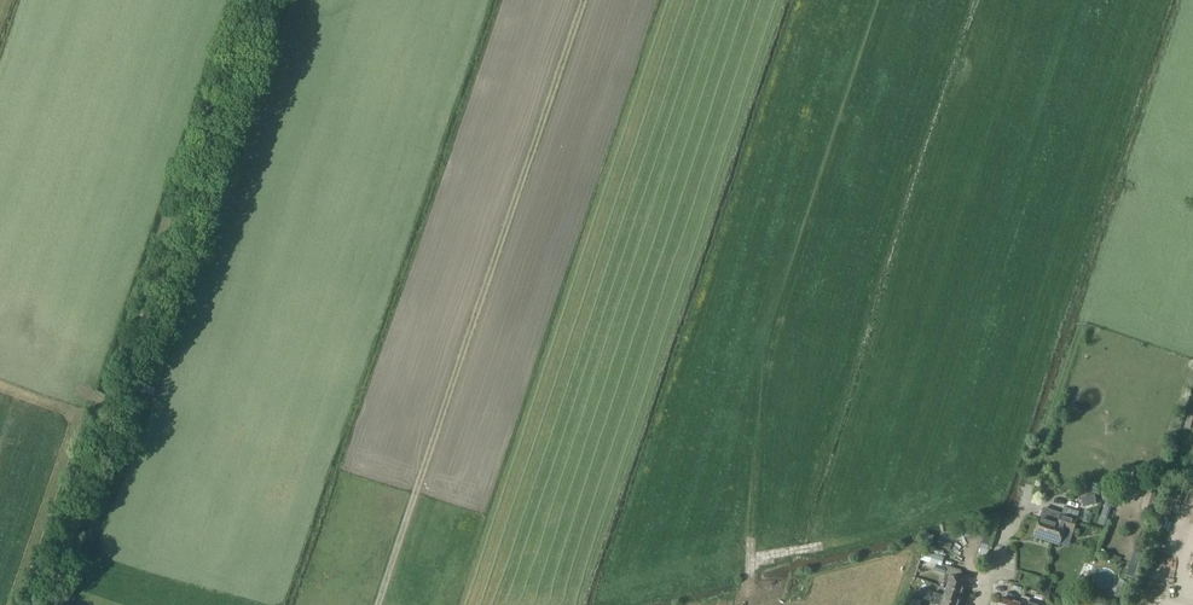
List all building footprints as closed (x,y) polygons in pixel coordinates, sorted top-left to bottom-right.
[(1145,496),(1142,506),(1144,510),(1153,513),(1156,509),(1158,500),(1157,497),(1157,494),(1149,491),(1147,494),(1145,496)] [(1095,495),(1082,498),(1084,507),(1097,504),(1095,495)] [(1041,518),(1035,536),(1061,545),(1065,531),(1074,533),(1079,518),(1078,518),(1080,511),(1065,506),(1063,513),(1044,507),(1041,518)] [(1083,521),(1090,523),(1093,512),(1086,510),(1083,521)] [(940,548),(949,550),(951,543),(942,541),(940,548)] [(924,550),(921,559),(937,565),(936,569),(935,571),(945,574),(947,568),(942,566),(945,557),(943,556),(935,554),(924,550)] [(1108,559),(1121,563),(1122,558),(1110,554),(1108,559)] [(944,581),(948,582),(946,588),(963,594),(967,582),(946,575),(944,581)] [(1113,603),(1119,604),(1125,604),(1130,588),(1132,583),(1121,580),(1119,585),(1118,585),(1113,603)] [(1044,581),(1040,596),(1050,599),(1053,583),(1044,581)] [(933,597),(957,604),(960,604),(963,594),(946,588),(944,595),(934,592),(934,594),(933,597)]
